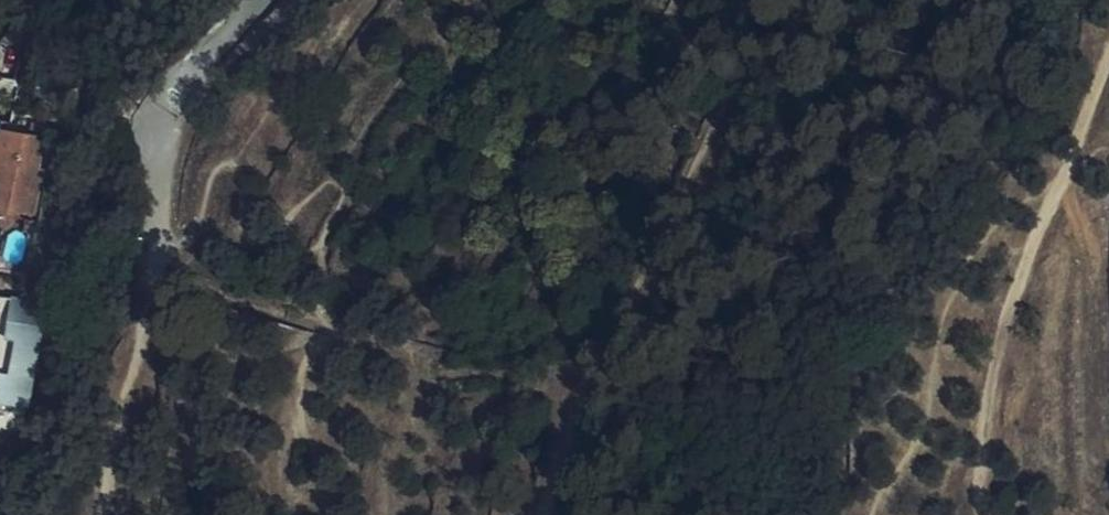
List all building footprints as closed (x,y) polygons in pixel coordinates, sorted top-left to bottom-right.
[(0,77),(0,108),(10,110),(17,81),(0,77)] [(47,180),(41,178),(47,144),(0,135),(0,212),(40,219),(47,180)] [(23,417),(45,307),(0,299),(0,412),(23,417)]
